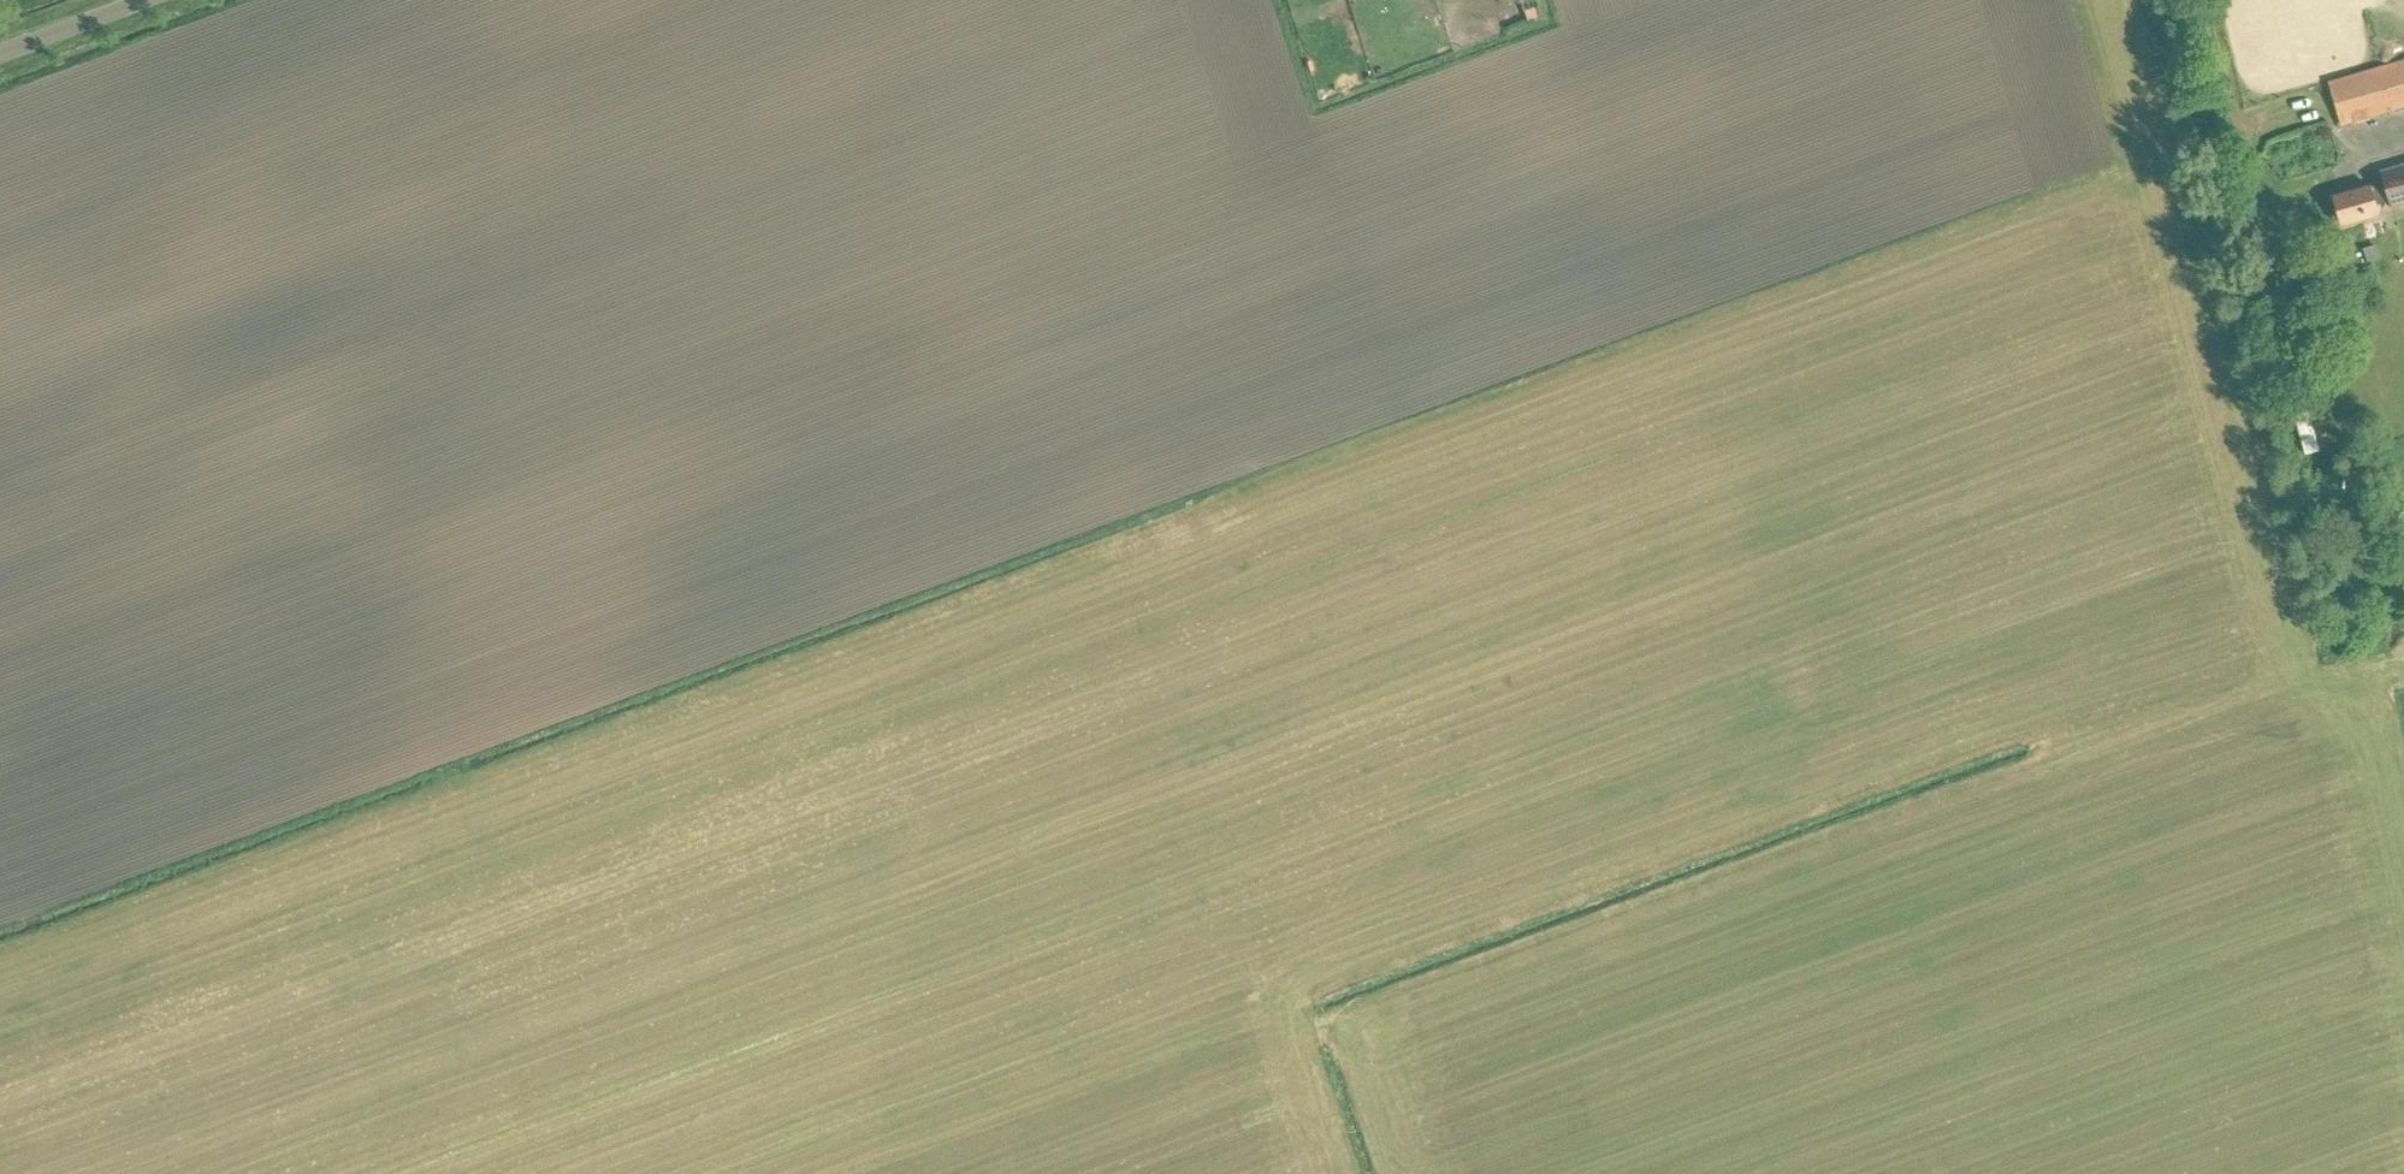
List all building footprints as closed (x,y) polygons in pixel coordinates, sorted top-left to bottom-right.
[(2329,82),(2341,125),(2403,106),(2403,60),(2329,82)] [(2385,182),(2372,186),(2371,185),(2331,196),(2340,226),(2379,215),(2377,204),(2390,200),(2392,207),(2403,203),(2403,164),(2382,171),(2385,182)] [(2319,451),(2308,410),(2293,414),(2304,455),(2319,451)]
